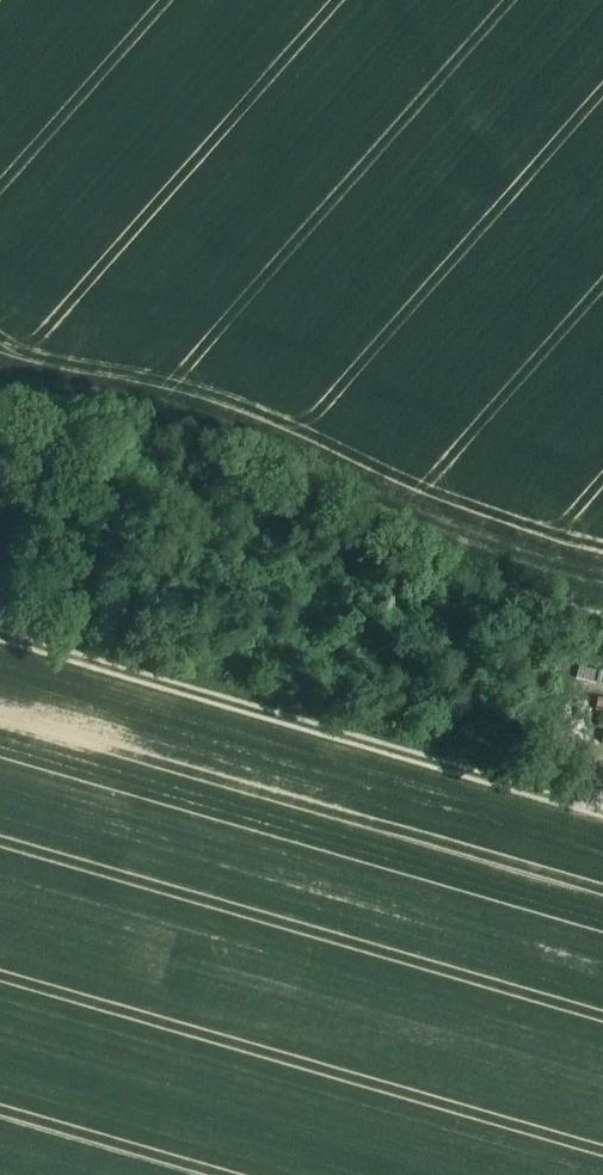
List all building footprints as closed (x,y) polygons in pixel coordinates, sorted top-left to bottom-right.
[(574,669),(570,684),(602,692),(602,676),(574,669)] [(565,686),(562,707),(592,712),(596,691),(565,686)]
